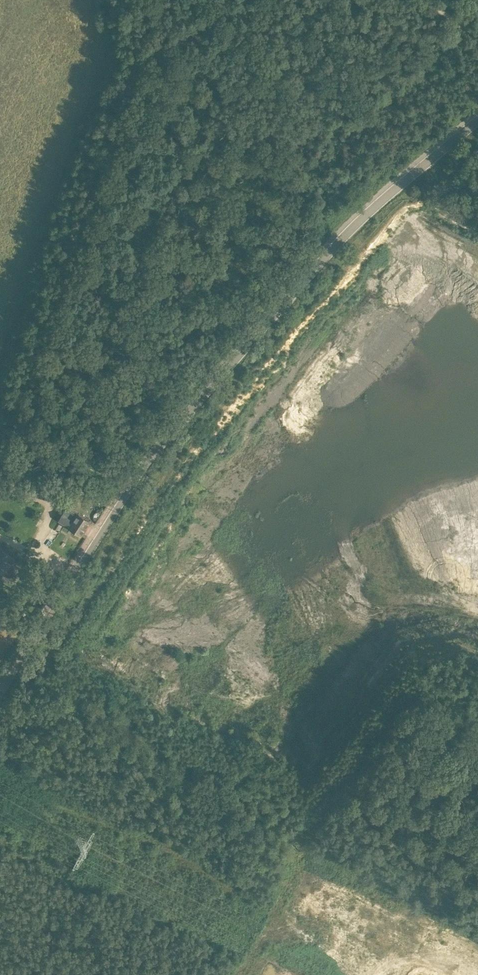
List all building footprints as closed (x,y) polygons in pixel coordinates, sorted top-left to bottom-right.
[(54,502),(59,488),(40,483),(36,496),(54,502)] [(81,535),(90,520),(68,506),(59,520),(67,526),(81,535)] [(9,582),(18,568),(11,563),(14,559),(0,549),(0,575),(9,582)]
